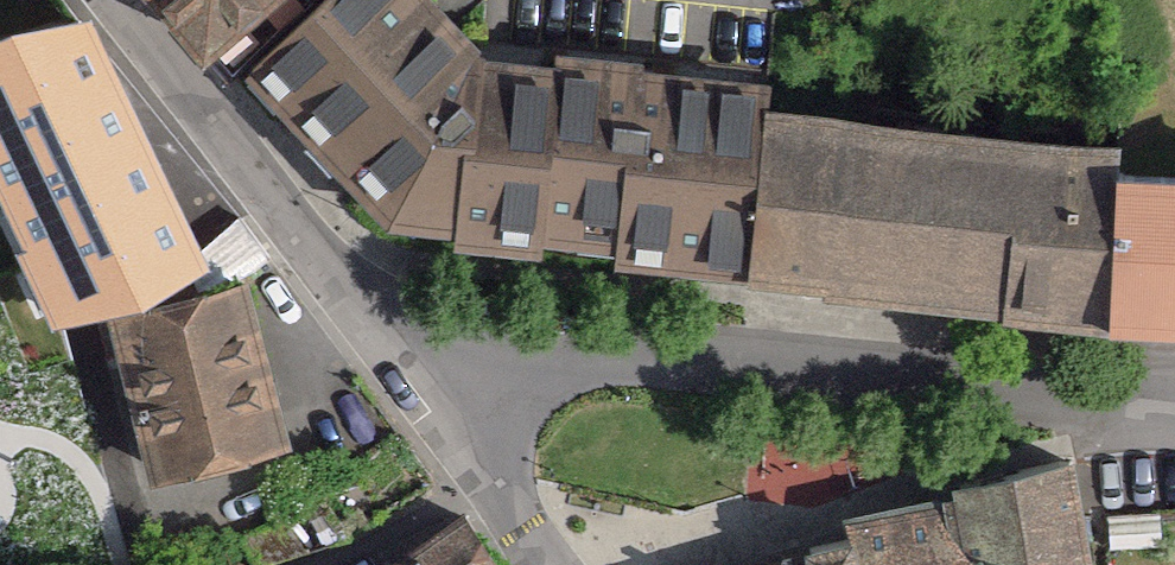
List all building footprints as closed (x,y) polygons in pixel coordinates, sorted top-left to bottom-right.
[(219,54),(280,0),(173,0),(219,54)] [(259,76),(355,199),(400,236),(454,241),(501,58),(436,0),(347,0),(259,76)] [(0,54),(0,193),(59,332),(208,275),(82,23),(0,54)] [(573,67),(501,58),(454,241),(546,253),(573,67)] [(664,74),(573,67),(546,253),(631,260),(664,74)] [(768,84),(664,74),(631,260),(747,268),(765,103),(768,84)] [(1128,142),(765,103),(747,268),(1111,307),(1126,167),(1128,142)] [(1126,167),(1111,307),(1174,312),(1174,169),(1126,167)] [(248,282),(108,326),(158,483),(297,439),(248,282)] [(850,537),(857,564),(1116,564),(1079,449),(844,512),(850,537)] [(463,519),(397,564),(493,564),(463,519)] [(750,564),(857,564),(850,537),(750,564)]
